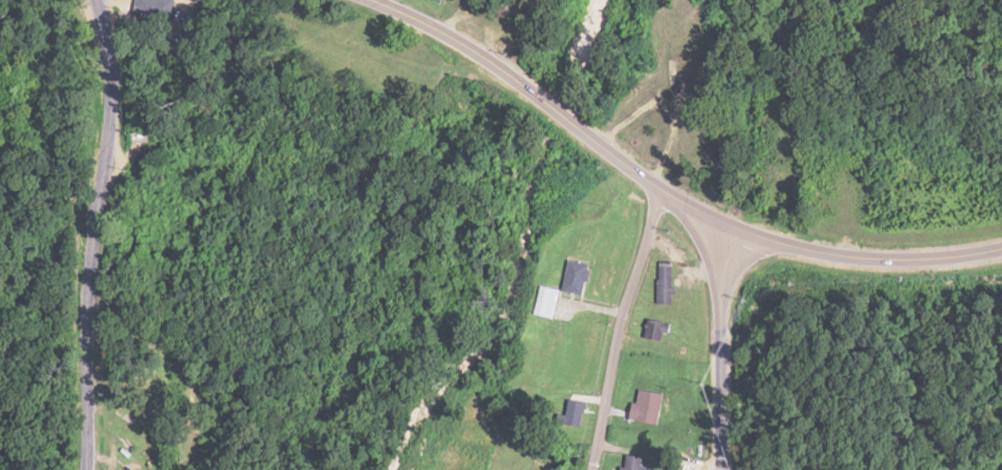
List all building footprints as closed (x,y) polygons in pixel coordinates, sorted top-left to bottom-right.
[(565,292),(583,296),(590,263),(572,260),(565,292)] [(656,303),(671,303),(671,263),(656,263),(656,303)] [(644,338),(665,340),(667,322),(646,319),(644,338)] [(657,424),(661,393),(635,389),(631,420),(657,424)] [(561,427),(578,432),(588,404),(571,399),(561,427)] [(643,456),(624,455),(623,469),(642,469),(643,456)]
